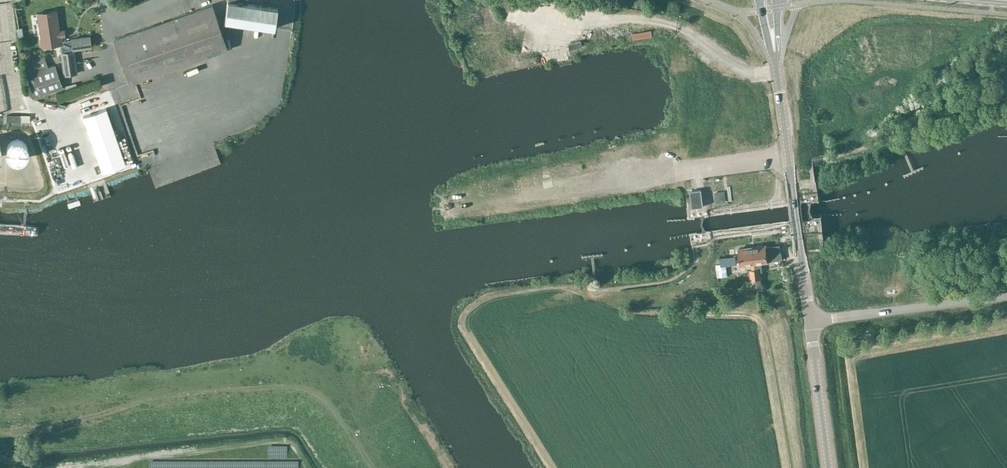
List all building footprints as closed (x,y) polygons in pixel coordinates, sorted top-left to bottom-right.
[(247,3),(247,0),(228,0),(227,0),(224,21),(275,29),(277,8),(247,3)] [(212,4),(113,38),(129,83),(227,49),(212,4)] [(64,30),(59,30),(56,10),(37,13),(42,47),(60,45),(61,52),(60,52),(63,76),(77,74),(74,50),(91,48),(89,37),(70,39),(70,40),(62,41),(62,37),(65,37),(64,30)] [(562,40),(547,46),(550,53),(565,47),(562,40)] [(22,63),(34,98),(62,88),(55,65),(48,67),(44,56),(22,63)] [(107,105),(79,114),(94,165),(123,156),(107,105)] [(120,111),(123,121),(136,117),(132,107),(120,111)] [(27,153),(28,151),(27,149),(27,148),(26,145),(24,143),(23,142),(21,141),(19,140),(16,140),(14,140),(12,141),(8,143),(6,146),(6,148),(6,151),(6,153),(7,156),(8,158),(10,160),(13,161),(16,162),(20,161),(23,160),(24,159),(26,157),(27,155),(27,153)] [(518,184),(519,190),(529,189),(527,177),(513,178),(513,185),(518,184)] [(701,189),(690,190),(692,208),(703,206),(701,189)] [(713,192),(715,204),(724,202),(722,191),(713,192)] [(766,245),(752,246),(756,278),(757,278),(758,290),(764,289),(760,278),(762,278),(760,269),(763,269),(762,262),(768,261),(768,258),(781,257),(782,256),(780,245),(779,246),(767,247),(766,245)] [(752,246),(738,248),(740,264),(751,263),(752,270),(750,270),(751,279),(756,278),(752,246)] [(721,264),(717,265),(718,277),(727,276),(726,265),(737,264),(736,256),(720,257),(721,264)] [(745,299),(742,304),(748,307),(751,302),(745,299)]
